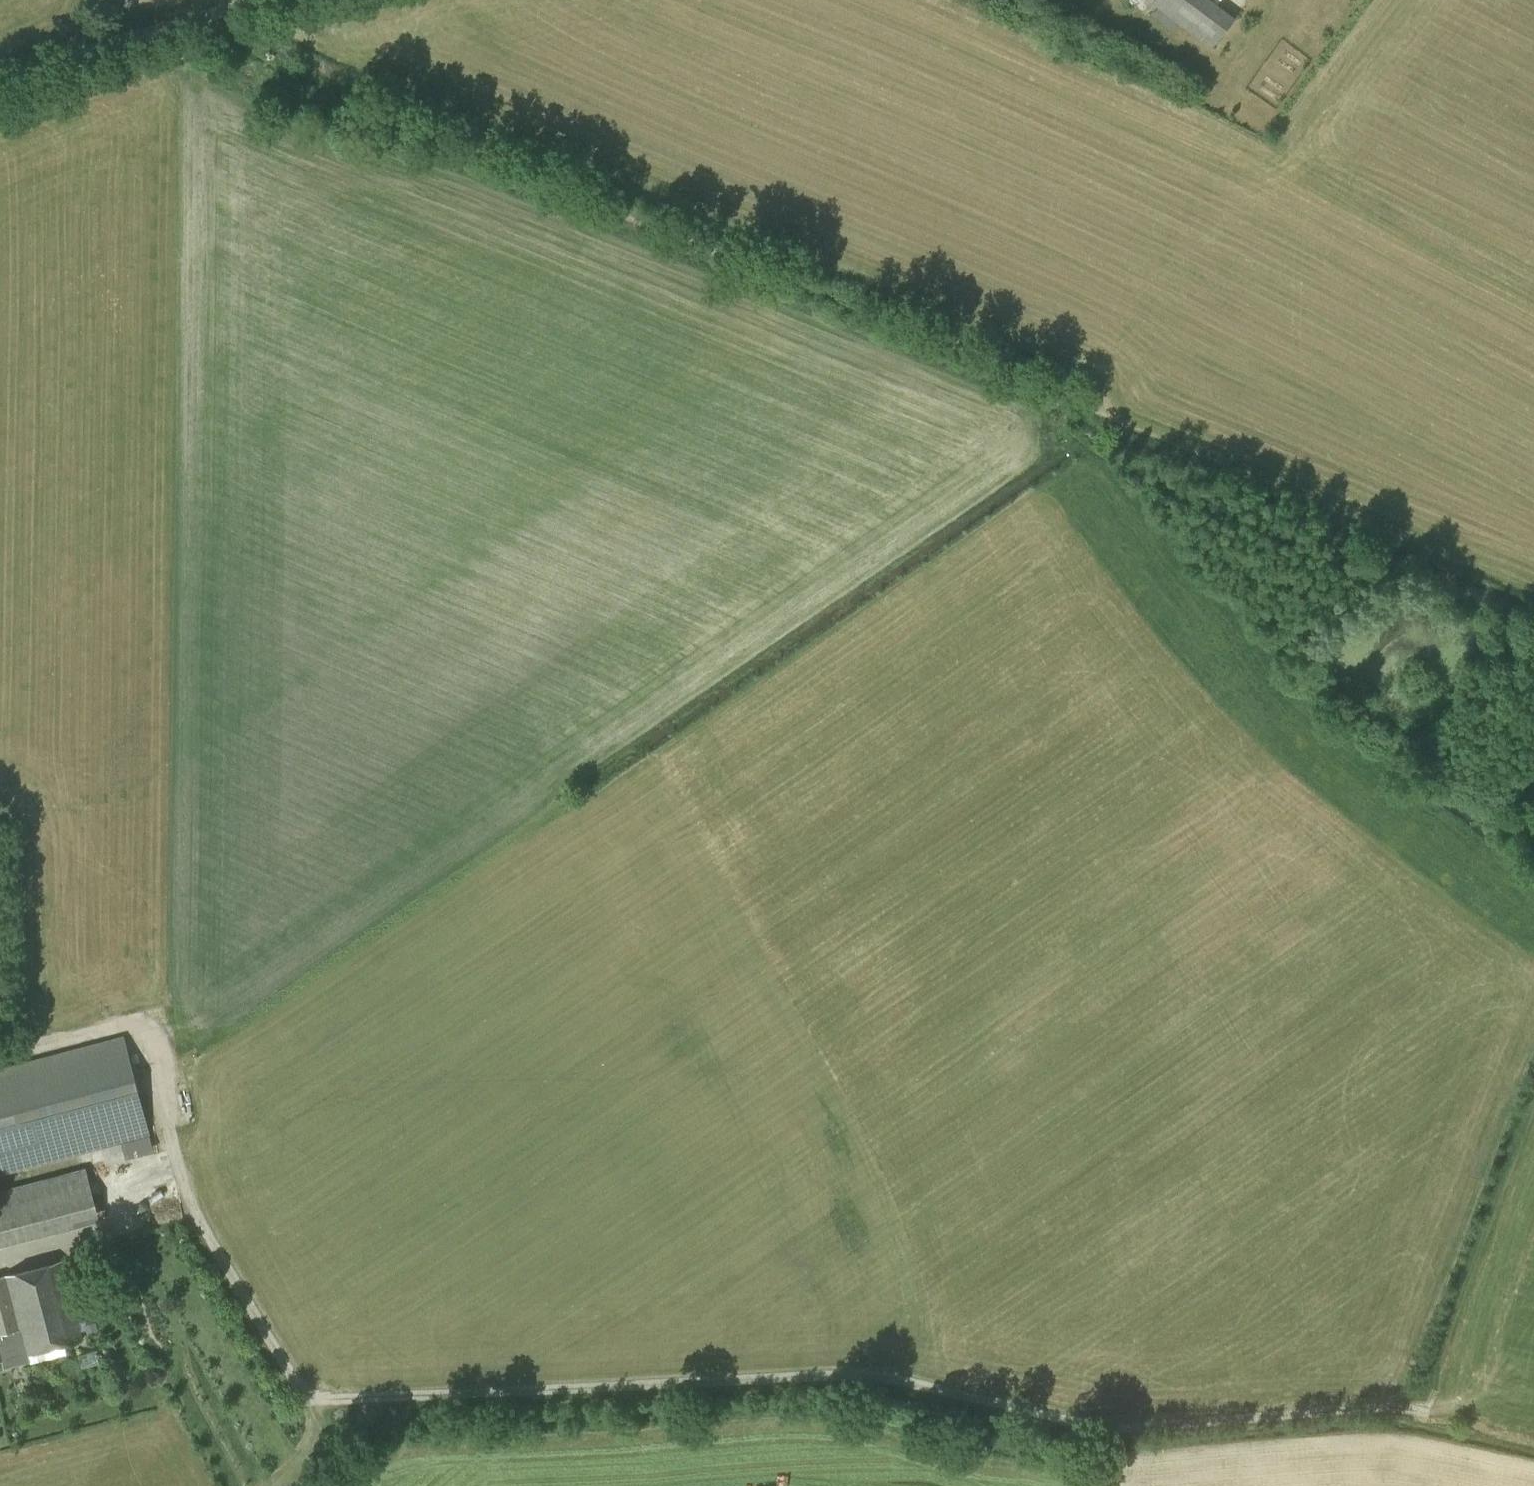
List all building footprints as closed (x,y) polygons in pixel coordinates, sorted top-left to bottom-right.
[(1151,3),(1212,48),(1235,16),(1213,0),(1153,0),(1151,3)] [(124,1034),(0,1067),(0,1175),(101,1149),(105,1163),(155,1151),(124,1034)] [(99,1220),(85,1167),(0,1189),(0,1245),(99,1220)] [(61,1261),(0,1277),(0,1333),(19,1328),(25,1354),(82,1339),(61,1261)]
